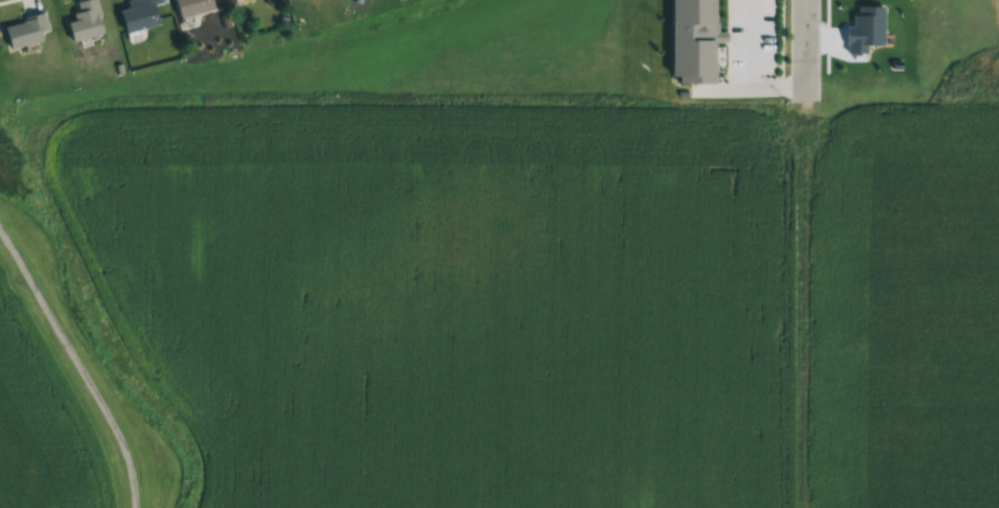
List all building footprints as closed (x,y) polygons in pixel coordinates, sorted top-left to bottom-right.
[(77,12),(66,15),(71,41),(103,34),(96,0),(82,0),(75,2),(77,12)] [(157,24),(152,4),(161,2),(161,0),(126,0),(128,8),(118,11),(124,32),(157,24)] [(177,17),(212,11),(210,0),(174,0),(177,17)] [(715,84),(715,0),(671,0),(671,84),(715,84)] [(39,31),(47,29),(43,14),(3,24),(9,49),(41,40),(39,31)]
